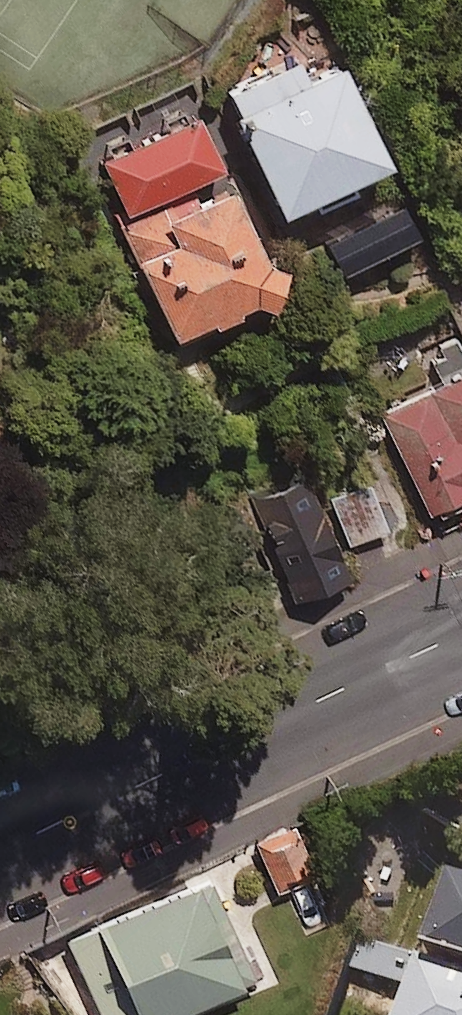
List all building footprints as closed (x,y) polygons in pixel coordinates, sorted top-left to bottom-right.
[(306,87),(295,65),(225,98),(284,224),(389,175),(341,71),(306,87)] [(105,163),(131,220),(224,178),(198,121),(105,163)] [(269,280),(231,197),(199,212),(194,199),(124,231),(179,350),(256,315),(273,321),(284,285),(269,280)] [(382,414),(427,520),(461,505),(461,380),(382,414)] [(350,587),(308,483),(253,505),(295,609),(350,587)] [(387,534),(369,485),(328,500),(346,549),(387,534)] [(291,819),(250,837),(271,887),(312,870),(291,819)] [(447,863),(422,936),(461,950),(461,868),(447,863)] [(207,875),(99,921),(116,959),(94,969),(103,988),(124,979),(139,1014),(155,1014),(250,974),(207,875)] [(377,939),(366,970),(404,983),(393,1014),(461,1014),(461,969),(377,939)]
